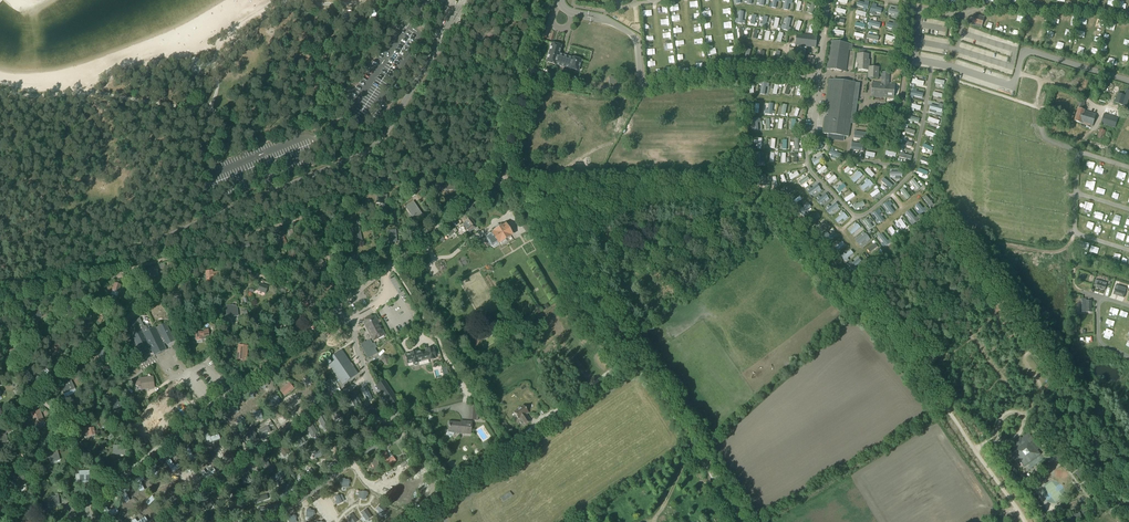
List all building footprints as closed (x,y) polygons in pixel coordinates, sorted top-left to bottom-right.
[(975,14),(972,26),(981,28),(982,27),(985,16),(982,16),(975,14)] [(797,34),(796,45),(815,48),(817,37),(797,34)] [(831,42),(827,69),(846,72),(849,50),(852,51),(853,45),(849,44),(831,42)] [(559,54),(559,53),(561,46),(551,44),(546,63),(556,65),(562,67),(562,65),(569,67),(568,69),(578,72),(580,65),(581,64),(581,63),(581,62),(581,60),(572,58),(559,54)] [(857,69),(857,70),(869,70),(869,67),(869,64),(868,64),(868,55),(857,54),(857,60),(858,60),(858,65),(857,65),(857,66),(858,66),(858,69),(857,69)] [(869,70),(868,78),(869,78),(869,77),(872,77),(872,78),(878,78),(879,68),(869,67),(869,70)] [(873,83),(871,97),(872,97),(894,99),(895,85),(889,84),(889,80),(883,79),(883,84),(873,83)] [(825,117),(823,133),(849,137),(851,123),(849,123),(850,118),(855,119),(856,109),(855,109),(856,100),(853,100),(855,83),(833,80),(829,80),(825,109),(827,109),(827,113),(828,114),(828,118),(825,117)] [(1127,107),(1128,99),(1128,90),(1127,90),(1125,96),(1118,94),(1115,103),(1127,107)] [(1078,108),(1074,121),(1092,127),(1096,114),(1082,110),(1085,101),(1079,100),(1077,108),(1078,108)] [(1115,128),(1118,119),(1118,118),(1104,114),(1101,124),(1115,128)] [(1103,139),(1104,135),(1105,131),(1100,129),(1098,135),(1097,138),(1103,139)] [(933,138),(935,139),(936,135),(927,131),(925,135),(932,137),(931,139),(933,139),(933,138)] [(821,150),(824,147),(815,140),(812,143),(821,150)] [(924,144),(922,147),(932,152),(934,148),(924,144)] [(841,159),(842,155),(830,151),(829,155),(841,159)] [(815,166),(825,160),(822,155),(812,162),(815,166)] [(847,174),(854,167),(851,164),(844,171),(847,174)] [(818,172),(820,175),(827,169),(825,166),(821,169),(820,168),(818,170),(819,171),(818,172)] [(865,170),(872,178),(875,175),(868,168),(865,170)] [(917,172),(923,175),(923,176),(925,176),(925,175),(927,176),(928,172),(919,168),(917,172)] [(789,177),(791,180),(799,175),(797,172),(789,177)] [(827,181),(830,184),(837,178),(835,175),(834,176),(833,174),(831,175),(832,177),(827,181)] [(801,186),(810,180),(807,176),(799,182),(801,186)] [(890,189),(893,186),(884,178),(881,181),(887,186),(886,188),(888,189),(889,188),(890,189)] [(917,190),(921,188),(913,179),(910,182),(911,183),(910,185),(912,187),(913,185),(917,190)] [(862,187),(864,189),(872,183),(870,180),(862,187)] [(454,186),(456,186),(456,181),(452,181),(443,181),(442,183),(441,183),(441,190),(454,190),(455,188),(454,188),(454,186)] [(837,190),(839,193),(846,187),(844,184),(839,187),(839,186),(837,188),(838,189),(837,190)] [(817,185),(809,191),(811,194),(816,190),(817,191),(818,190),(818,189),(819,188),(817,185)] [(783,196),(793,192),(791,188),(781,193),(783,196)] [(911,197),(904,188),(900,191),(907,200),(911,197)] [(872,198),(881,192),(879,189),(870,195),(872,198)] [(844,199),(846,202),(855,197),(853,193),(844,199)] [(820,202),(828,196),(826,194),(818,200),(820,202)] [(387,199),(387,195),(379,195),(378,202),(385,203),(385,199),(387,199)] [(923,198),(930,207),(934,205),(932,202),(933,202),(931,200),(931,201),(926,195),(923,198)] [(794,205),(802,199),(800,196),(794,200),(794,199),(792,201),(793,202),(792,202),(794,205)] [(408,207),(406,208),(410,214),(412,212),(414,215),(414,216),(416,218),(422,215),(413,201),(413,202),(408,206),(408,207)] [(863,201),(853,207),(855,210),(857,209),(857,210),(860,209),(859,208),(865,205),(863,201)] [(888,203),(884,205),(889,213),(893,210),(890,206),(891,205),(889,203),(888,203)] [(800,211),(802,214),(811,208),(809,205),(800,211)] [(873,213),(879,221),(882,219),(879,214),(880,214),(878,210),(873,213)] [(912,221),(915,219),(909,210),(906,212),(910,217),(909,218),(910,220),(911,219),(912,221)] [(807,219),(811,224),(820,216),(817,213),(811,218),(810,217),(807,219)] [(838,224),(847,216),(844,213),(835,220),(838,224)] [(466,222),(463,225),(467,229),(466,230),(469,233),(474,229),(476,232),(479,230),(470,219),(467,221),(466,222)] [(867,219),(863,221),(869,230),(873,227),(867,219)] [(903,229),(907,227),(901,219),(898,221),(903,229)] [(817,230),(819,233),(829,226),(826,223),(817,230)] [(852,235),(860,228),(857,224),(849,232),(852,235)] [(353,225),(348,226),(349,232),(353,231),(355,240),(361,239),(359,228),(353,229),(353,225)] [(502,227),(501,225),(494,229),(495,232),(486,238),(492,247),(511,235),(505,225),(502,227)] [(892,238),(897,234),(891,227),(888,229),(891,233),(890,234),(892,238)] [(388,242),(396,242),(395,230),(387,231),(388,242)] [(285,236),(284,231),(277,233),(277,235),(278,235),(279,242),(279,246),(286,244),(286,241),(285,241),(284,237),(285,236)] [(826,238),(829,241),(837,235),(834,232),(826,238)] [(859,240),(861,243),(869,237),(866,234),(859,240)] [(885,244),(886,245),(889,243),(882,235),(880,237),(883,241),(881,242),(884,245),(885,244)] [(835,248),(838,251),(845,245),(842,242),(838,245),(837,244),(836,246),(837,247),(835,248)] [(248,243),(240,245),(242,253),(250,251),(248,243)] [(876,244),(867,249),(870,253),(875,249),(876,250),(879,248),(876,244)] [(845,261),(854,254),(851,251),(846,255),(844,253),(841,256),(845,261)] [(319,259),(318,257),(310,263),(312,266),(315,264),(316,266),(316,267),(317,267),(321,264),(322,264),(324,263),(320,258),(319,259)] [(851,262),(852,263),(850,264),(853,267),(860,260),(858,257),(854,261),(853,260),(851,262)] [(419,260),(414,265),(417,269),(422,264),(419,260)] [(157,267),(147,269),(150,278),(159,275),(157,267)] [(212,273),(212,271),(206,271),(207,279),(217,277),(216,272),(212,273)] [(1096,288),(1104,291),(1107,283),(1102,282),(1101,283),(1098,282),(1095,281),(1094,284),(1097,285),(1096,288)] [(115,284),(112,291),(117,292),(119,292),(120,288),(121,285),(115,284)] [(265,294),(268,287),(260,284),(257,291),(265,294)] [(1124,298),(1125,293),(1115,290),(1113,295),(1124,298)] [(174,296),(171,297),(172,302),(182,302),(181,294),(174,295),(174,296)] [(308,295),(301,296),(301,298),(302,298),(302,305),(307,305),(307,300),(308,300),(313,299),(313,295),(308,295)] [(233,305),(226,306),(227,318),(238,317),(237,307),(236,307),(236,306),(233,306),(233,305)] [(32,319),(34,319),(34,318),(41,315),(39,308),(29,311),(32,319)] [(261,313),(253,317),(256,321),(263,316),(261,313)] [(84,324),(91,322),(90,318),(91,318),(91,314),(83,316),(84,324)] [(373,341),(384,335),(374,316),(363,322),(373,341)] [(140,319),(126,325),(142,358),(150,354),(149,352),(152,350),(154,356),(166,350),(165,347),(163,345),(166,344),(167,346),(175,341),(166,323),(158,328),(158,327),(156,328),(155,327),(147,331),(145,326),(144,327),(140,319)] [(280,334),(282,326),(278,325),(279,322),(273,320),(272,324),(273,324),(271,332),(280,334)] [(204,332),(196,333),(196,340),(202,340),(206,339),(205,337),(206,337),(206,336),(209,335),(208,330),(204,330),(204,332)] [(10,354),(16,350),(14,346),(15,346),(13,343),(6,347),(10,354)] [(246,360),(247,346),(239,345),(238,359),(246,360)] [(433,350),(433,348),(426,350),(426,352),(421,353),(421,351),(416,353),(416,352),(410,353),(410,354),(405,355),(407,364),(413,363),(413,365),(414,364),(414,365),(415,366),(416,366),(417,366),(418,365),(418,364),(418,363),(418,360),(428,357),(428,361),(435,359),(435,357),(433,350)] [(104,350),(97,352),(100,362),(107,359),(104,350)] [(341,350),(325,361),(342,385),(358,374),(341,350)] [(387,365),(390,358),(383,356),(380,362),(387,365)] [(31,384),(36,382),(34,380),(37,378),(34,374),(27,378),(31,384)] [(154,388),(153,377),(135,380),(136,385),(141,385),(142,390),(154,388)] [(1050,379),(1048,382),(1044,387),(1048,391),(1055,383),(1050,379)] [(70,381),(59,387),(63,396),(74,390),(70,381)] [(392,408),(399,404),(384,381),(377,386),(392,408)] [(289,384),(280,391),(284,396),(293,389),(289,384)] [(366,387),(362,389),(367,399),(366,399),(368,402),(371,401),(372,400),(366,387)] [(356,394),(349,397),(356,408),(362,405),(356,394)] [(114,412),(121,409),(120,406),(123,405),(122,402),(118,403),(117,401),(114,403),(114,405),(112,405),(114,412)] [(489,411),(494,407),(491,402),(485,406),(489,411)] [(471,409),(470,420),(475,420),(478,420),(478,418),(479,412),(476,412),(476,410),(475,410),(475,406),(471,405),(471,409)] [(528,412),(523,406),(520,408),(519,408),(518,408),(517,410),(513,413),(518,420),(520,418),(525,425),(531,421),(525,414),(528,412)] [(336,407),(330,410),(335,421),(338,419),(338,420),(339,419),(341,418),(336,407)] [(40,410),(31,413),(35,425),(44,421),(40,410)] [(323,414),(317,417),(323,428),(329,425),(323,414)] [(454,433),(470,434),(471,422),(464,421),(464,423),(449,422),(449,430),(447,430),(447,433),(447,435),(448,436),(450,437),(452,437),(453,435),(454,434),(454,433)] [(506,435),(512,431),(505,422),(499,426),(506,435)] [(311,423),(305,426),(311,437),(314,435),(314,436),(315,435),(317,433),(311,423)] [(265,428),(257,432),(263,442),(267,440),(263,433),(267,431),(268,433),(271,432),(267,426),(265,428)] [(5,434),(10,432),(8,428),(4,430),(4,431),(0,432),(0,433),(0,434),(0,441),(1,444),(1,443),(7,441),(5,434)] [(95,435),(93,428),(87,429),(87,428),(81,430),(82,437),(83,438),(83,437),(87,435),(90,434),(90,436),(95,435)] [(259,438),(253,428),(244,433),(246,437),(247,437),(251,435),(254,441),(259,438)] [(366,428),(364,433),(376,437),(377,432),(366,428)] [(1044,439),(1048,436),(1042,428),(1038,431),(1044,439)] [(298,431),(293,435),(300,446),(305,442),(298,431)] [(1095,433),(1092,439),(1099,443),(1103,436),(1101,436),(1102,433),(1098,431),(1096,433),(1095,433)] [(340,435),(333,445),(336,448),(344,438),(340,435)] [(1028,435),(1008,451),(1018,465),(1022,462),(1024,465),(1038,455),(1035,451),(1039,449),(1028,435)] [(359,436),(355,438),(361,449),(365,447),(359,436)] [(283,443),(277,447),(284,457),(286,455),(287,456),(288,455),(290,453),(283,443)] [(345,445),(341,456),(346,458),(350,447),(345,445)] [(114,446),(114,455),(124,455),(125,451),(126,451),(126,446),(122,446),(122,447),(114,446)] [(59,457),(56,448),(50,450),(50,452),(45,453),(46,458),(49,457),(51,461),(57,459),(56,458),(59,457)] [(316,452),(313,454),(314,456),(315,456),(316,458),(328,452),(326,448),(316,453),(316,452)] [(1055,457),(1062,453),(1059,449),(1052,454),(1055,457)] [(999,450),(992,454),(994,459),(1001,455),(999,450)] [(385,452),(381,455),(388,466),(396,461),(393,457),(390,459),(385,452)] [(1058,463),(1065,458),(1063,454),(1056,459),(1058,463)] [(1001,455),(995,460),(998,464),(1004,460),(1001,455)] [(265,457),(259,460),(265,471),(271,468),(265,457)] [(1005,461),(998,465),(1001,469),(1008,465),(1005,461)] [(1008,465),(1002,470),(1006,474),(1011,469),(1008,465)] [(246,468),(240,471),(247,482),(253,478),(246,468)] [(308,471),(307,473),(316,483),(319,479),(312,472),(312,471),(310,469),(308,471)] [(1082,482),(1087,479),(1080,470),(1075,473),(1082,482)] [(90,471),(84,471),(84,474),(80,474),(80,478),(79,478),(80,483),(84,482),(91,481),(90,471)] [(281,471),(270,479),(272,483),(281,477),(284,475),(282,473),(281,471)] [(1022,480),(1010,471),(1006,477),(1017,486),(1022,480)] [(22,474),(12,482),(17,490),(27,482),(22,474)] [(299,479),(297,480),(306,491),(310,488),(303,480),(301,477),(299,479)] [(1090,493),(1095,490),(1089,480),(1084,484),(1090,493)] [(228,481),(222,485),(228,495),(231,494),(232,493),(234,491),(228,481)] [(1026,482),(1020,485),(1024,491),(1030,487),(1026,482)] [(287,485),(280,497),(285,500),(290,490),(291,487),(289,486),(287,485)] [(510,492),(500,498),(503,502),(512,496),(510,492)] [(220,494),(214,498),(219,505),(224,501),(220,494)] [(266,494),(255,498),(256,503),(268,499),(266,494)] [(59,505),(58,498),(58,495),(56,495),(56,497),(47,498),(48,502),(51,501),(51,504),(51,505),(56,504),(57,505),(59,505)] [(208,497),(203,501),(208,509),(214,505),(208,497)] [(1035,509),(1040,506),(1034,497),(1029,499),(1035,509)] [(198,503),(193,507),(200,515),(205,510),(198,503)] [(380,505),(376,510),(382,515),(387,511),(380,505)] [(1042,521),(1047,518),(1041,509),(1036,511),(1042,521)] [(366,510),(361,513),(366,521),(371,517),(366,510)] [(184,519),(188,521),(193,521),(195,519),(188,514),(184,519)] [(347,518),(350,521),(356,521),(357,521),(352,514),(347,518)]
